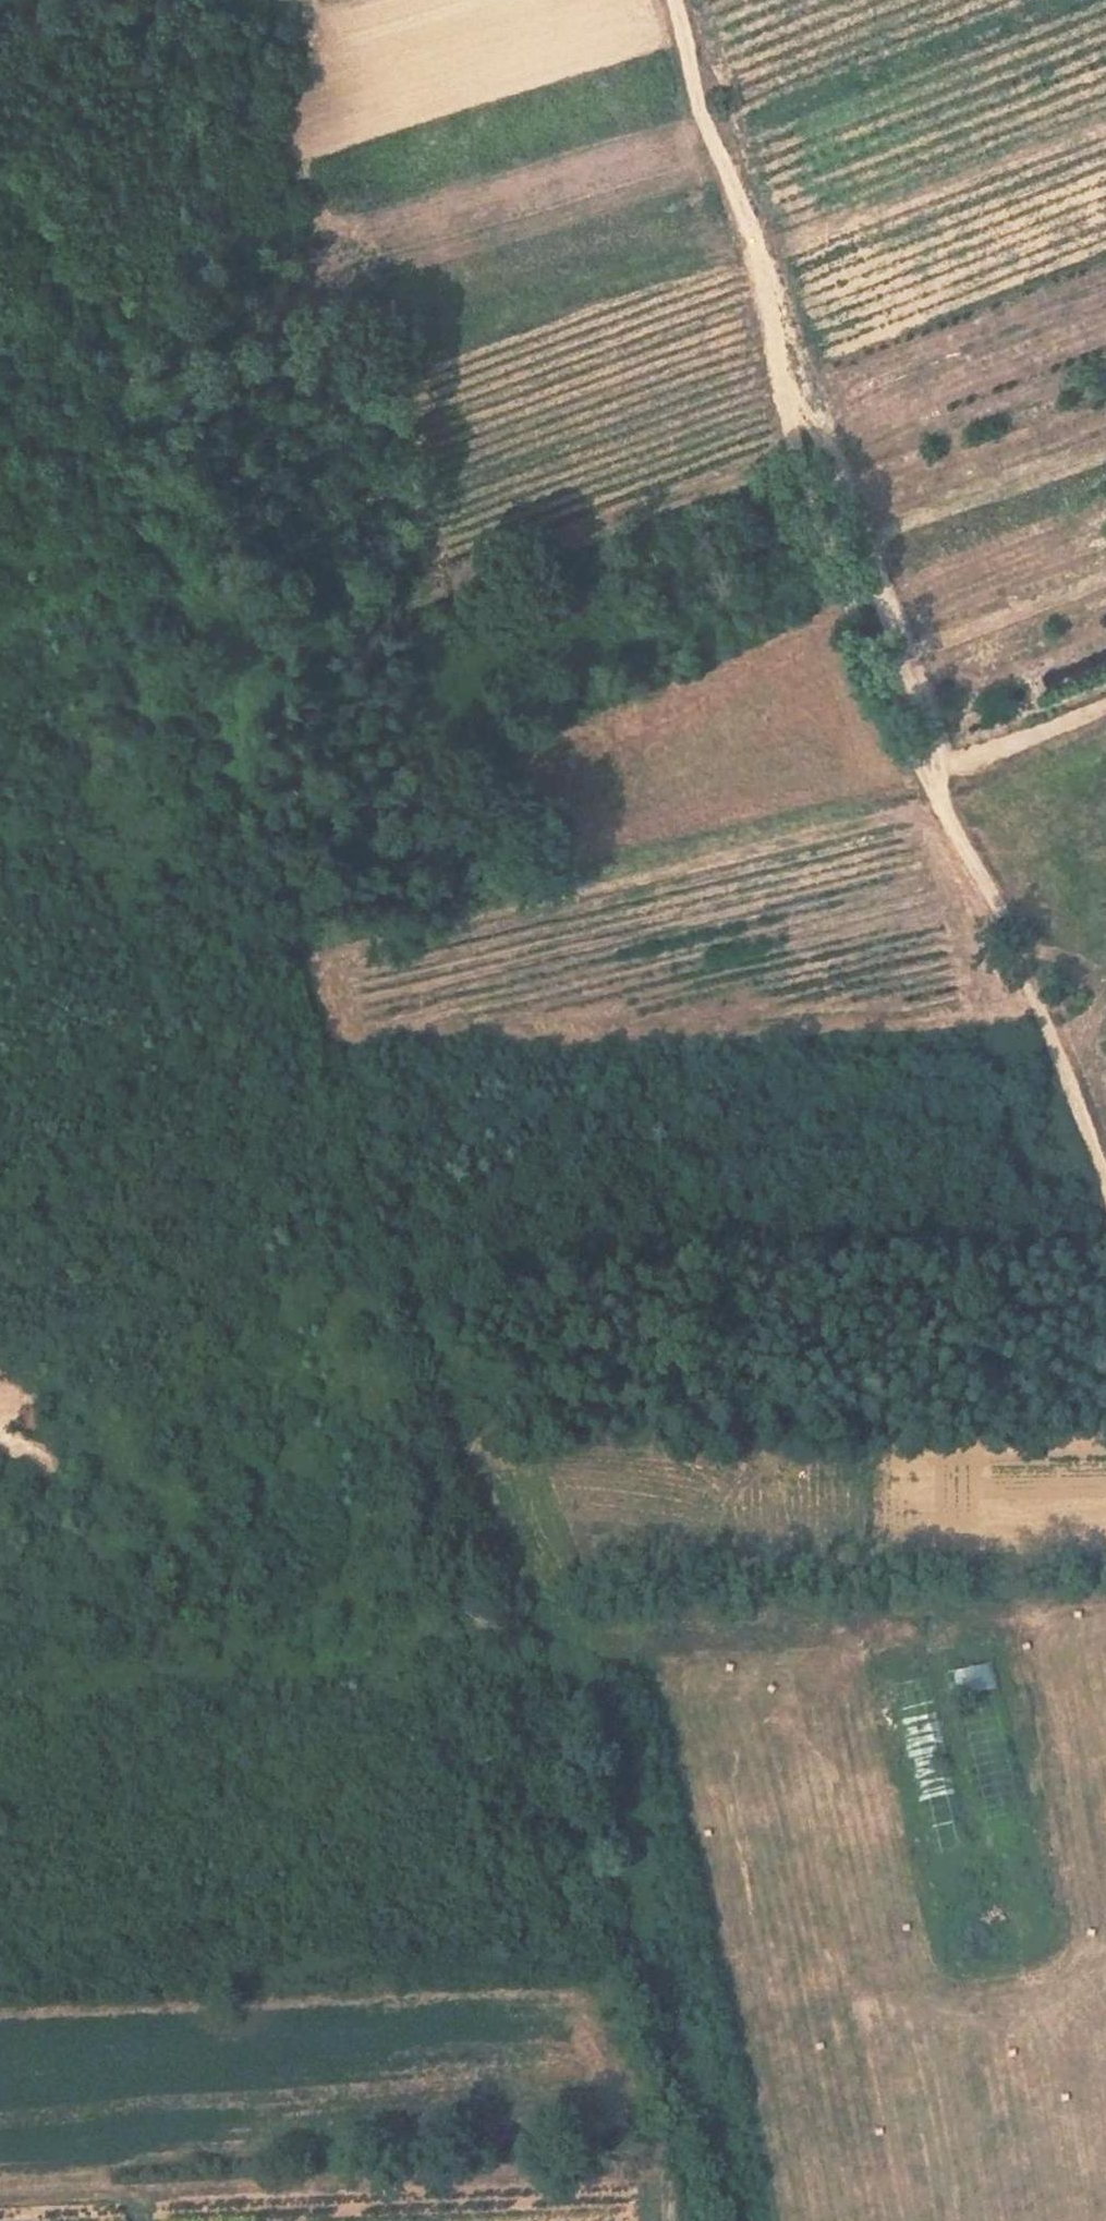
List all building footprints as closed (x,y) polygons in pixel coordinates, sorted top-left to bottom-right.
[(989,1663),(952,1670),(956,1693),(993,1686),(989,1663)]
